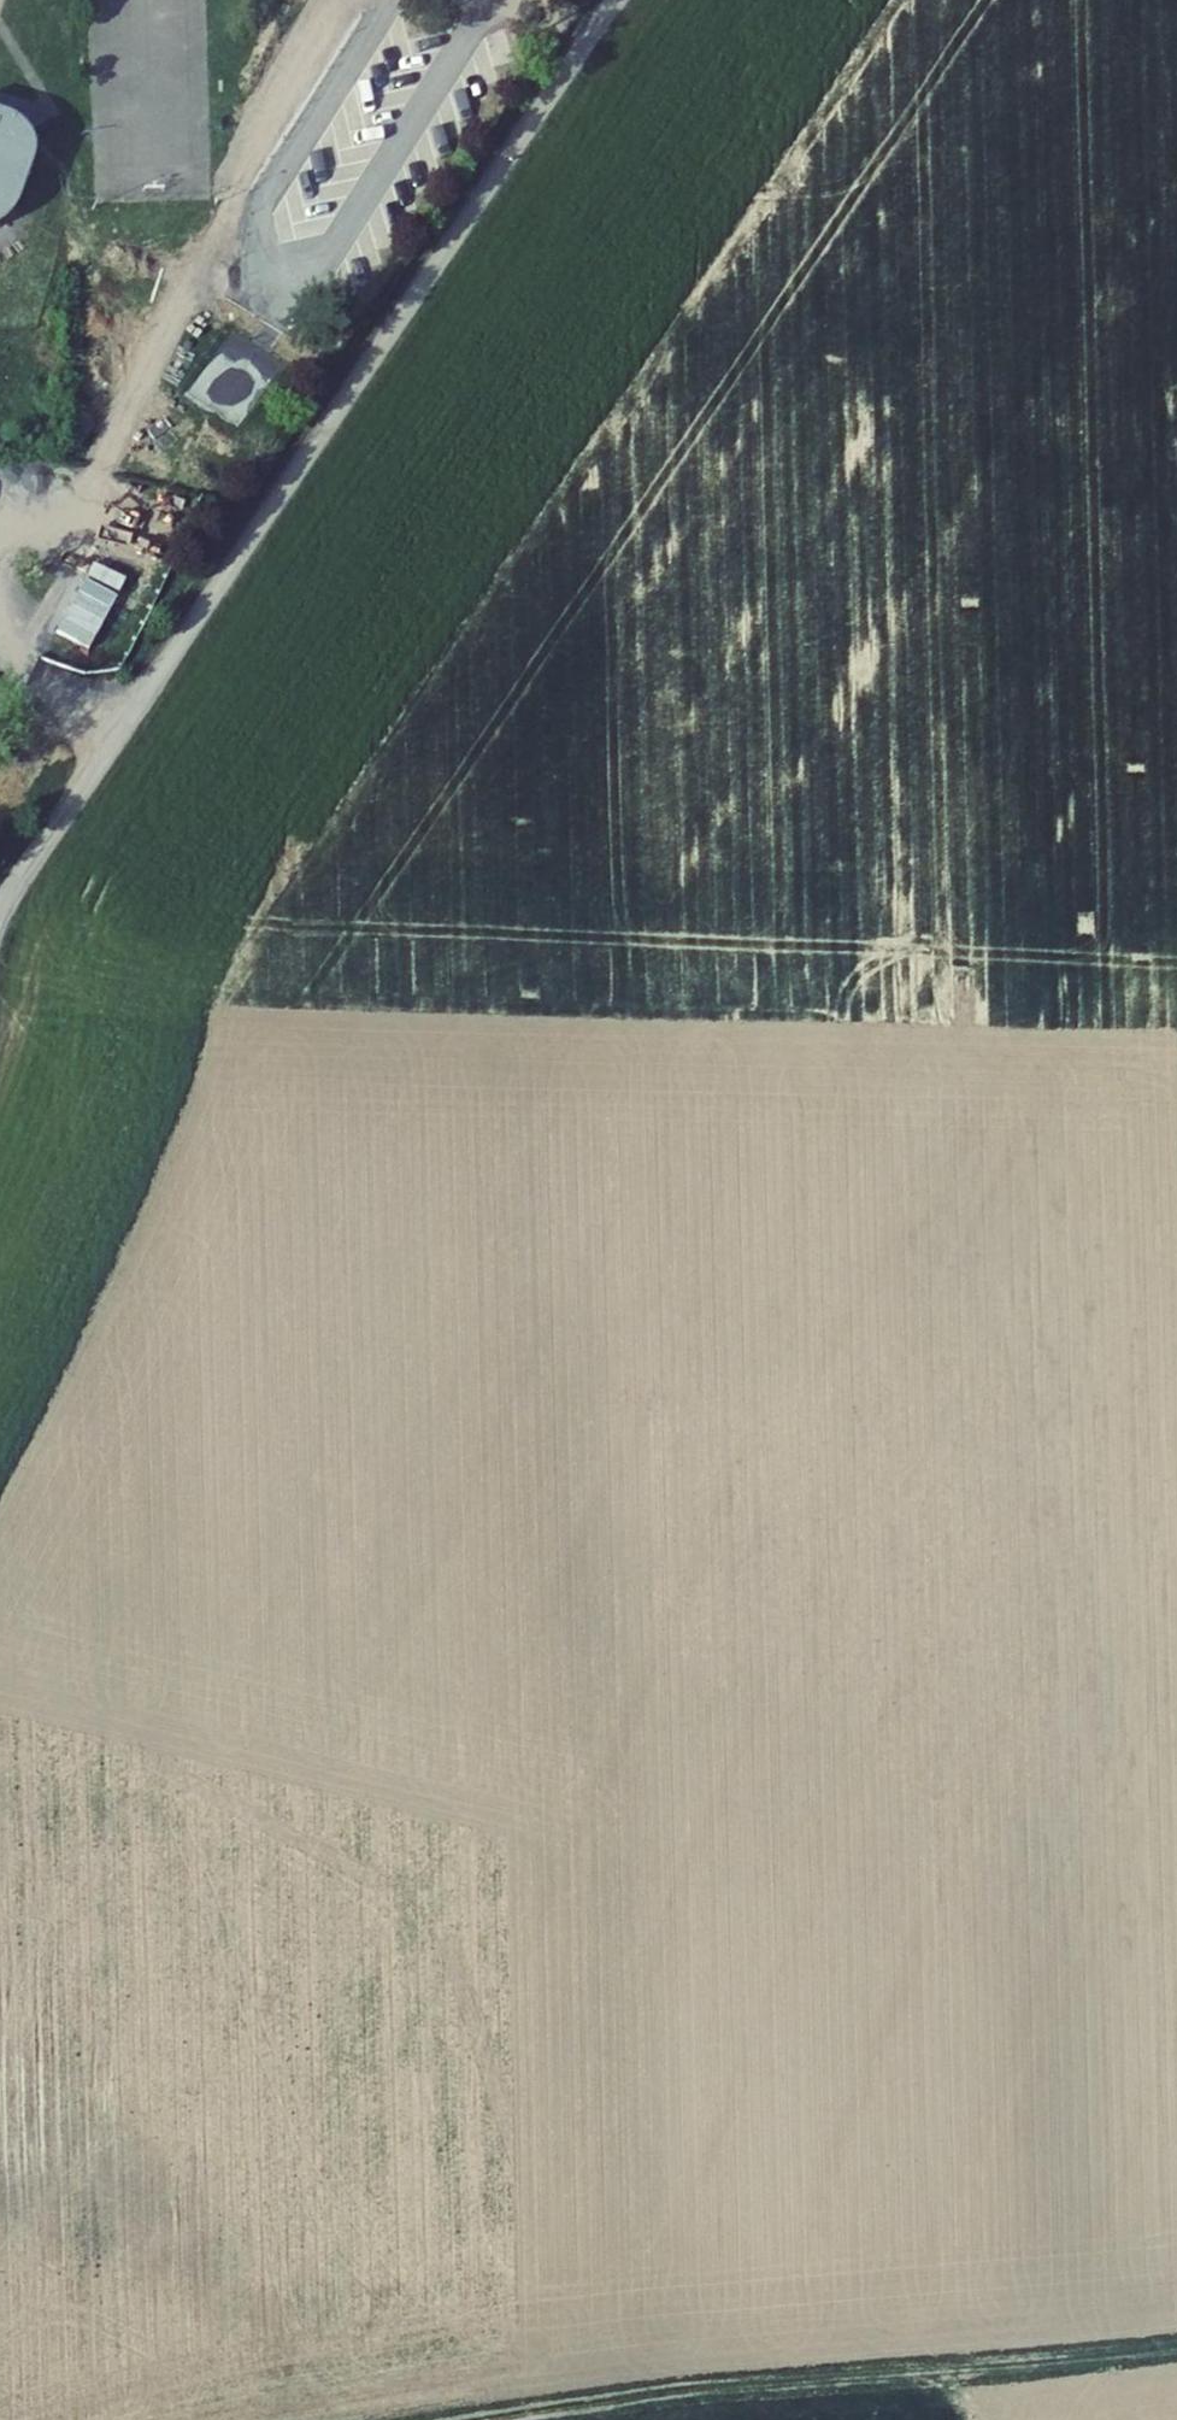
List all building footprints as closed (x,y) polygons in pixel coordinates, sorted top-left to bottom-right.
[(0,112),(0,221),(7,215),(15,206),(21,194),(36,155),(35,148),(33,140),(29,133),(25,127),(20,122),(14,118),(7,115),(0,112)]
